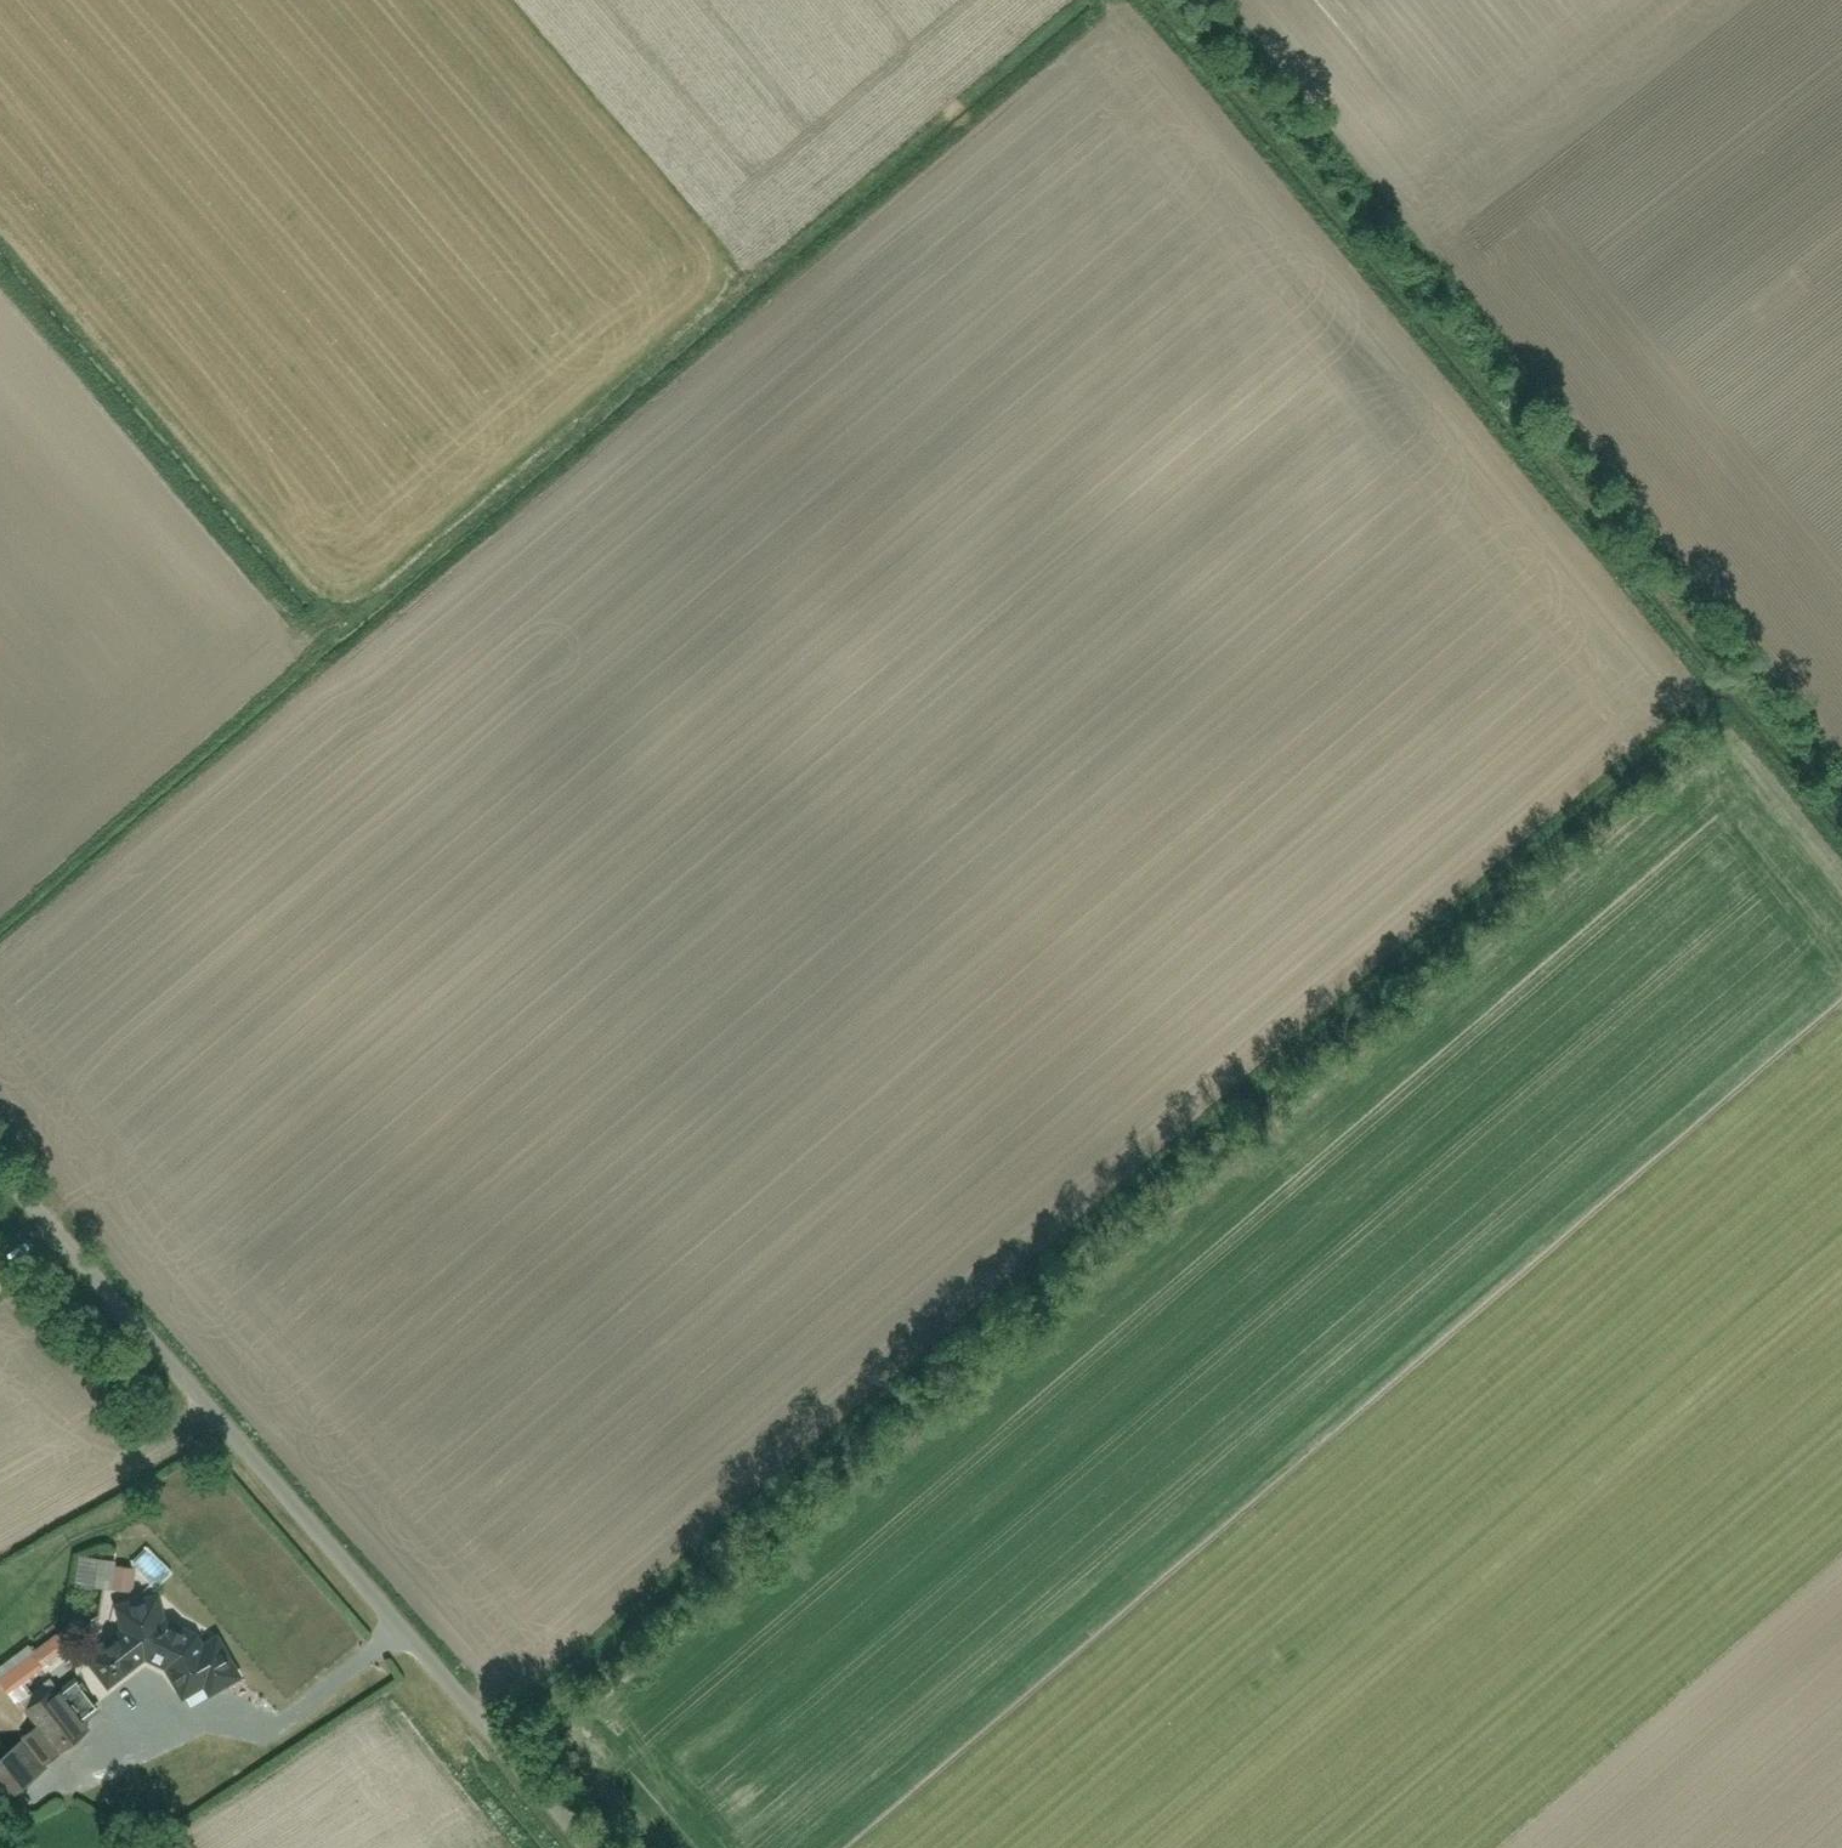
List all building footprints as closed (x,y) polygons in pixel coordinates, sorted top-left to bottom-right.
[(119,1569),(117,1592),(137,1594),(139,1571),(119,1569)] [(33,1657),(29,1651),(0,1673),(0,1683),(10,1696),(74,1647),(64,1633),(33,1657)] [(56,1697),(27,1717),(55,1756),(84,1735),(56,1697)] [(0,1764),(0,1801),(2,1804),(41,1776),(21,1749),(0,1764)]
